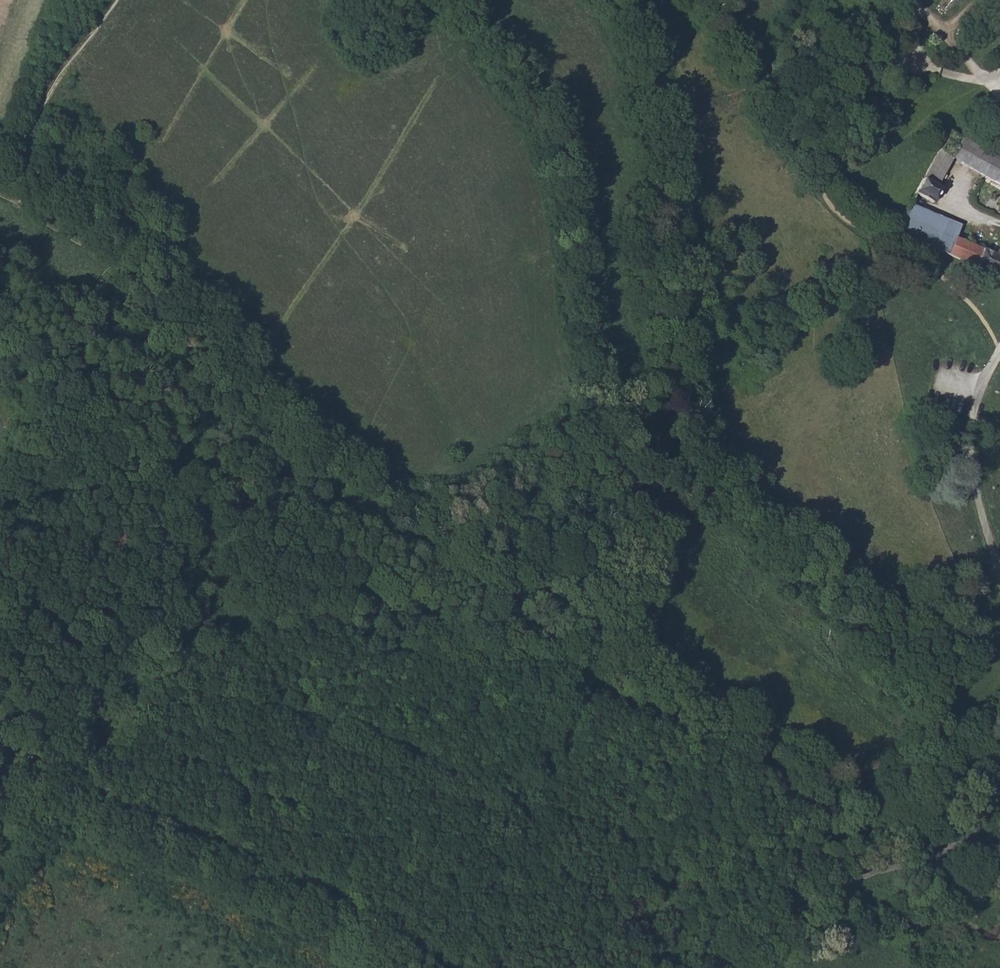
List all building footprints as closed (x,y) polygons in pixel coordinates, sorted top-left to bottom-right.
[(963,138),(952,158),(984,176),(999,185),(999,159),(963,138)] [(940,188),(923,179),(916,191),(933,200),(940,188)] [(910,202),(893,232),(999,277),(999,256),(955,236),(960,224),(910,202)]
